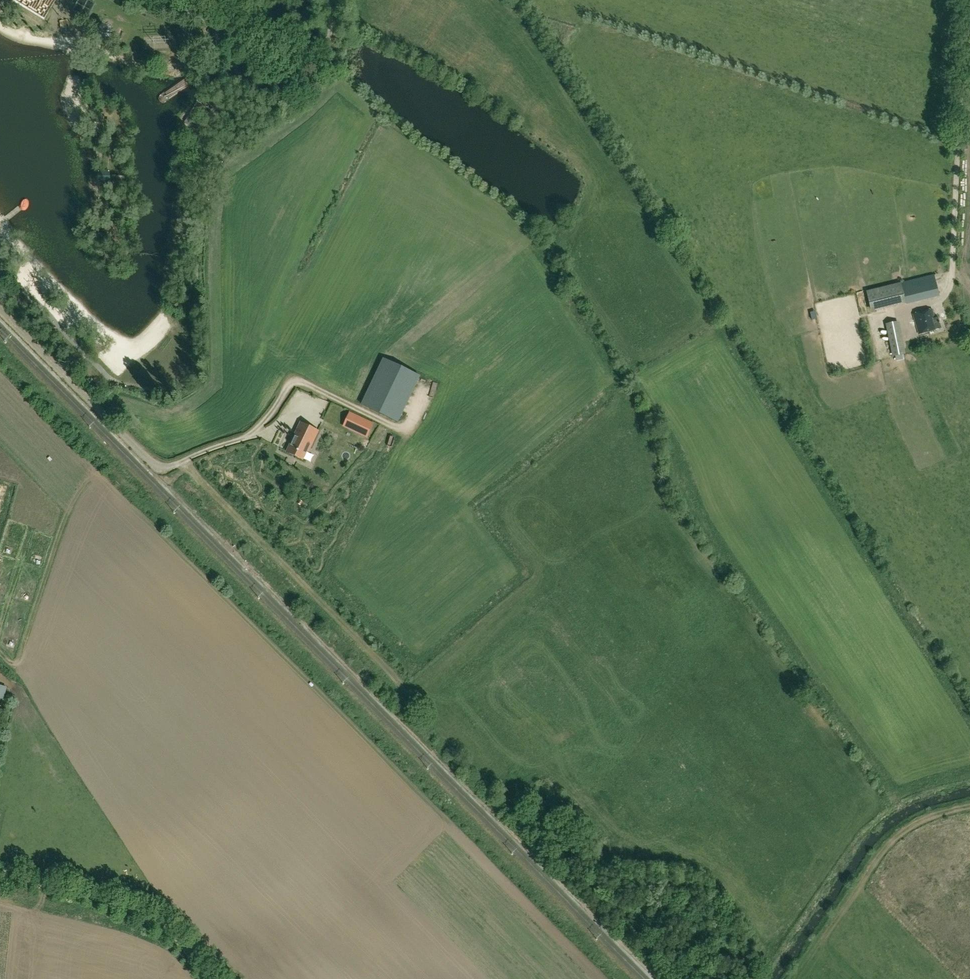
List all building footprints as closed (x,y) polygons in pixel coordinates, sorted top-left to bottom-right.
[(90,246),(88,237),(80,238),(82,247),(90,246)] [(884,308),(939,294),(934,275),(901,283),(903,289),(881,294),(884,308)] [(914,313),(918,334),(941,328),(938,317),(935,318),(933,309),(914,313)] [(893,355),(903,353),(897,323),(887,325),(893,355)] [(366,405),(403,422),(424,377),(388,359),(366,405)] [(346,404),(353,407),(356,401),(349,398),(346,404)] [(318,431),(301,423),(287,452),(303,460),(307,451),(309,451),(318,431)]
